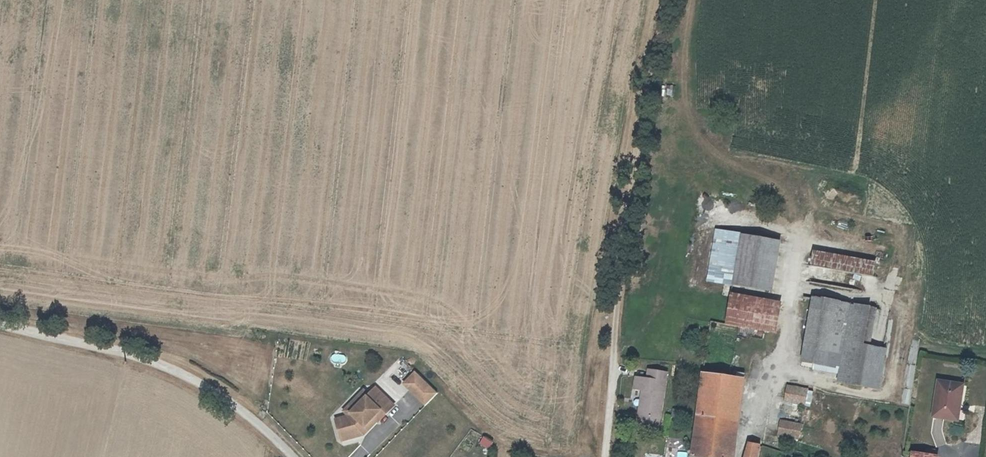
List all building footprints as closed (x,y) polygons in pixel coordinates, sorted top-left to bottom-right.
[(741,238),(724,235),(715,284),(733,287),(741,238)] [(780,244),(741,238),(733,287),(772,293),(780,244)] [(886,270),(812,258),(810,269),(884,281),(886,270)] [(780,307),(731,299),(727,324),(776,332),(780,307)] [(868,310),(812,301),(802,362),(814,365),(813,370),(846,375),(844,384),(881,390),(887,353),(862,349),(868,310)] [(331,361),(343,363),(344,356),(333,354),(331,361)] [(640,405),(637,424),(658,427),(666,374),(648,371),(647,380),(635,378),(633,390),(642,390),(641,399),(645,400),(643,406),(640,405)] [(696,416),(733,421),(738,378),(702,372),(697,406),(696,412),(696,416)] [(435,393),(413,373),(402,384),(424,405),(435,393)] [(934,418),(954,421),(956,406),(961,407),(964,388),(938,385),(934,418)] [(347,418),(334,421),(339,437),(359,431),(372,418),(376,421),(377,422),(392,406),(373,388),(366,396),(348,417),(347,418)] [(787,396),(806,400),(807,392),(788,389),(787,396)] [(348,417),(366,396),(362,392),(343,413),(348,417)] [(806,400),(787,396),(785,404),(805,408),(806,400)] [(690,456),(691,456),(729,456),(733,421),(696,416),(694,429),(694,431),(694,432),(691,448),(690,456)] [(359,431),(339,437),(340,442),(362,435),(376,421),(372,418),(359,431)] [(781,421),(778,435),(798,440),(801,425),(781,421)] [(478,443),(488,449),(492,441),(482,436),(478,443)] [(760,444),(749,442),(745,456),(758,456),(760,444)]
